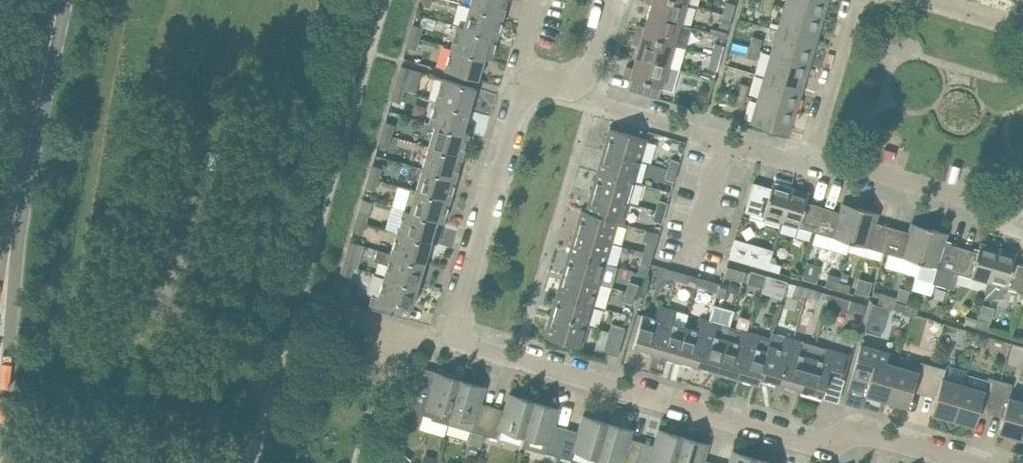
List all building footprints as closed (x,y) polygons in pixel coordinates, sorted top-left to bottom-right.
[(508,0),(471,0),(470,5),(503,15),(508,0)] [(675,0),(645,0),(645,1),(651,3),(647,18),(663,22),(665,16),(681,20),(686,3),(675,0)] [(773,3),(763,0),(752,0),(750,8),(770,13),(773,3)] [(828,0),(786,0),(784,7),(823,18),(828,0)] [(727,2),(723,14),(732,16),(735,4),(727,2)] [(497,37),(503,15),(470,5),(464,26),(457,25),(497,37)] [(816,41),(823,18),(784,7),(778,30),(816,41)] [(728,29),(732,16),(723,14),(720,26),(728,29)] [(680,24),(681,20),(665,16),(663,22),(647,18),(645,26),(639,24),(636,34),(674,45),(686,48),(692,28),(680,24)] [(422,27),(413,24),(410,35),(419,38),(422,27)] [(490,59),(497,37),(457,25),(451,47),(484,57),(490,59)] [(809,64),(816,41),(778,30),(771,53),(809,64)] [(669,62),(674,45),(636,34),(633,43),(639,45),(635,59),(651,64),(653,57),(669,62)] [(416,49),(419,38),(410,35),(407,47),(416,49)] [(759,49),(762,39),(752,36),(749,46),(759,49)] [(715,43),(711,55),(720,58),(724,46),(715,43)] [(756,60),(759,49),(749,46),(746,57),(756,60)] [(478,79),(484,57),(451,47),(444,70),(478,79)] [(803,87),(809,64),(771,53),(764,76),(803,87)] [(717,70),(720,58),(711,55),(708,68),(717,70)] [(659,98),(669,62),(653,57),(651,64),(635,59),(633,67),(626,65),(623,76),(631,78),(628,89),(659,98)] [(407,80),(411,68),(401,65),(398,77),(394,88),(404,91),(407,80)] [(796,110),(803,87),(764,76),(758,99),(796,110)] [(469,110),(476,87),(442,77),(436,100),(469,110)] [(746,95),(749,85),(739,82),(736,92),(746,95)] [(401,102),(404,91),(394,88),(391,100),(401,102)] [(743,106),(746,95),(736,92),(733,103),(743,106)] [(789,134),(796,110),(758,99),(751,123),(789,134)] [(463,132),(463,131),(469,110),(436,100),(429,122),(463,132)] [(394,124),(385,121),(382,132),(391,135),(394,124)] [(469,133),(463,131),(463,132),(429,122),(429,123),(435,125),(429,146),(462,156),(469,133)] [(610,128),(603,150),(640,160),(647,139),(610,128)] [(388,147),(391,135),(382,132),(379,144),(388,147)] [(648,142),(658,145),(660,137),(650,134),(648,142)] [(456,178),(462,156),(429,146),(423,168),(456,178)] [(640,160),(603,150),(597,171),(634,181),(640,160)] [(677,171),(680,161),(671,158),(668,169),(677,171)] [(382,168),(372,165),(369,176),(378,179),(382,168)] [(450,199),(456,178),(423,168),(416,189),(410,188),(450,199)] [(674,181),(677,171),(668,169),(665,179),(674,181)] [(634,181),(597,171),(591,191),(628,202),(634,181)] [(781,222),(791,187),(795,174),(794,173),(792,181),(775,176),(774,182),(773,182),(772,187),(753,182),(745,211),(781,222)] [(375,190),(378,179),(369,176),(365,187),(375,190)] [(816,232),(823,207),(806,202),(809,193),(791,187),(781,222),(816,232)] [(443,221),(450,199),(410,188),(404,209),(410,211),(410,212),(443,221)] [(628,202),(591,191),(586,211),(585,212),(618,221),(618,223),(622,224),(628,202)] [(665,213),(668,202),(659,200),(656,210),(665,213)] [(850,242),(860,207),(842,202),(839,211),(823,207),(816,232),(850,242)] [(885,252),(892,227),(875,222),(878,213),(860,207),(850,242),(885,252)] [(369,212),(359,209),(356,220),(366,223),(369,212)] [(437,243),(443,221),(410,212),(410,211),(404,209),(397,232),(431,241),(437,243)] [(618,221),(585,212),(586,211),(581,210),(575,232),(612,242),(618,223),(618,221)] [(662,223),(665,213),(656,210),(653,220),(662,223)] [(362,234),(366,223),(356,220),(353,231),(362,234)] [(919,262),(929,227),(911,222),(909,231),(892,227),(885,252),(919,262)] [(954,272),(961,247),(945,242),(947,233),(929,227),(919,262),(915,278),(949,288),(954,272)] [(653,253),(659,233),(647,230),(644,240),(647,241),(644,251),(653,253)] [(424,263),(431,241),(397,232),(391,253),(378,249),(378,250),(424,263)] [(612,242),(575,232),(569,252),(606,263),(612,242)] [(773,248),(735,237),(729,258),(767,269),(769,261),(773,248)] [(358,268),(365,245),(350,241),(343,264),(353,266),(358,268)] [(988,282),(998,248),(981,242),(977,252),(961,247),(954,272),(988,282)] [(1022,292),(1022,265),(1014,262),(1017,253),(998,248),(988,282),(983,298),(1003,297),(1006,287),(1022,292)] [(647,275),(650,263),(653,253),(644,251),(636,249),(635,253),(643,256),(640,265),(628,262),(626,268),(647,275)] [(418,285),(424,263),(378,250),(375,260),(388,264),(384,276),(418,285)] [(606,263),(569,252),(563,273),(600,284),(606,263)] [(781,265),(769,261),(767,269),(779,272),(781,265)] [(350,277),(353,266),(343,264),(340,275),(338,281),(348,284),(350,277)] [(746,269),(739,267),(727,264),(724,277),(742,282),(746,269)] [(675,279),(678,271),(666,267),(664,276),(675,279)] [(805,267),(802,279),(815,283),(819,271),(805,267)] [(696,285),(699,277),(678,271),(675,279),(696,285)] [(763,287),(764,284),(766,275),(751,271),(747,283),(763,287)] [(600,284),(563,273),(557,294),(594,304),(600,284)] [(778,279),(766,275),(764,284),(776,287),(778,279)] [(411,308),(418,285),(384,276),(378,297),(372,295),(368,307),(400,316),(403,305),(411,308)] [(719,283),(699,277),(696,285),(717,292),(719,283)] [(837,289),(839,281),(827,278),(825,286),(837,289)] [(630,281),(627,291),(635,294),(638,284),(630,281)] [(850,285),(839,281),(837,289),(848,292),(850,285)] [(805,296),(808,287),(796,284),(794,292),(805,296)] [(820,291),(808,287),(805,296),(817,299),(820,291)] [(632,304),(635,294),(627,291),(624,302),(632,304)] [(594,304),(557,294),(551,314),(588,325),(594,304)] [(866,304),(851,300),(848,309),(863,313),(866,304)] [(905,312),(907,304),(895,301),(893,309),(905,312)] [(918,308),(907,304),(905,312),(916,315),(918,308)] [(937,304),(934,314),(940,315),(943,306),(937,304)] [(654,353),(667,308),(658,305),(654,318),(642,314),(638,328),(633,347),(654,353)] [(675,359),(684,327),(685,327),(689,314),(677,310),(667,308),(654,353),(675,359)] [(582,347),(588,325),(551,314),(545,336),(582,347)] [(975,326),(978,319),(966,315),(964,323),(975,326)] [(696,365),(709,320),(700,317),(696,330),(685,327),(684,327),(675,359),(696,365)] [(867,318),(864,329),(881,334),(884,322),(867,318)] [(989,322),(978,319),(975,326),(987,330),(989,322)] [(717,372),(729,326),(709,320),(696,365),(717,372)] [(610,331),(623,335),(625,327),(612,323),(610,331)] [(737,378),(750,332),(729,326),(717,372),(737,378)] [(617,356),(623,337),(623,335),(610,331),(604,353),(617,356)] [(759,378),(773,332),(772,332),(770,337),(759,335),(750,332),(737,378),(758,384),(760,378),(759,378)] [(780,384),(793,338),(784,335),(773,332),(759,378),(760,378),(780,384)] [(801,390),(814,344),(793,338),(780,384),(801,390)] [(840,378),(846,359),(847,354),(814,344),(801,390),(822,396),(829,375),(840,378)] [(887,400),(897,365),(875,359),(878,349),(861,344),(849,384),(867,389),(865,394),(887,400)] [(914,386),(926,389),(933,365),(921,361),(918,371),(897,365),(887,400),(908,406),(914,386)] [(953,419),(963,384),(942,378),(945,368),(933,365),(926,389),(938,393),(932,413),(953,419)] [(448,423),(460,379),(435,372),(434,378),(416,373),(404,416),(421,422),(423,416),(448,423)] [(981,405),(992,408),(1000,380),(988,377),(984,390),(963,384),(953,419),(975,425),(981,405)] [(485,387),(460,379),(448,423),(472,430),(468,443),(481,446),(484,434),(491,410),(479,406),(485,387)] [(1022,427),(1022,401),(1009,397),(1012,384),(1000,380),(992,408),(1004,412),(998,432),(1020,438),(1022,427)] [(524,436),(534,401),(509,394),(504,414),(491,410),(484,434),(497,438),(499,429),(524,436)] [(559,408),(534,401),(524,436),(548,443),(546,452),(558,456),(565,432),(553,428),(559,408)] [(598,457),(608,423),(583,415),(577,435),(565,432),(558,456),(570,459),(573,450),(598,457)] [(608,423),(598,457),(618,462),(636,462),(639,453),(627,450),(632,430),(608,423)] [(684,436),(659,429),(651,457),(639,453),(636,462),(676,462),(684,436)] [(684,436),(676,462),(703,462),(708,444),(684,436)] [(471,445),(468,454),(475,456),(478,447),(471,445)] [(757,458),(732,451),(729,462),(756,462),(757,458)]
